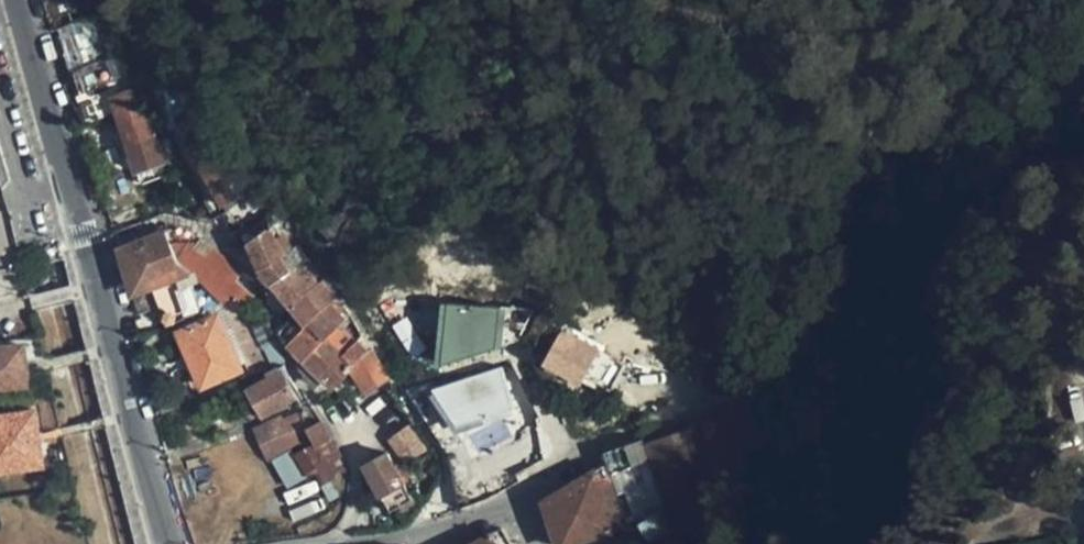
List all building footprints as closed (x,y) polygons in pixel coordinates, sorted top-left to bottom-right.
[(106,48),(98,16),(56,30),(67,68),(77,99),(121,84),(109,61),(106,48)] [(121,84),(77,99),(85,122),(116,112),(133,107),(121,84)] [(406,99),(387,86),(382,95),(400,108),(406,99)] [(133,107),(116,112),(133,169),(166,159),(133,107)] [(254,186),(234,151),(226,155),(209,127),(184,141),(221,204),(254,186)] [(164,230),(119,250),(134,321),(162,310),(168,326),(177,322),(214,307),(236,298),(240,307),(255,297),(235,283),(242,273),(218,255),(210,264),(192,250),(199,240),(191,233),(165,226),(164,230)] [(272,287),(305,263),(298,258),(291,249),(285,238),(279,241),(271,227),(248,241),(258,270),(272,287)] [(393,264),(404,247),(393,240),(382,257),(393,264)] [(320,283),(305,263),(272,287),(289,307),(320,283)] [(337,300),(322,281),(320,283),(289,307),(293,311),(279,322),(279,331),(281,336),(287,344),(309,322),(333,303),(337,300)] [(440,306),(445,355),(514,347),(509,299),(440,306)] [(309,322),(287,344),(304,366),(301,371),(315,385),(329,371),(361,345),(342,326),(345,322),(333,303),(309,322)] [(239,370),(214,307),(177,322),(204,386),(239,370)] [(585,383),(604,344),(564,325),(545,363),(585,383)] [(285,364),(277,344),(263,351),(272,370),(285,364)] [(20,345),(0,346),(0,386),(24,384),(20,345)] [(351,373),(371,354),(361,345),(329,371),(315,385),(318,389),(325,382),(334,392),(351,373)] [(371,394),(391,383),(372,352),(371,354),(351,373),(371,394)] [(296,398),(278,369),(273,372),(274,376),(250,390),(267,416),(296,398)] [(442,381),(450,425),(515,414),(507,369),(442,381)] [(31,410),(0,414),(0,473),(41,466),(31,410)] [(323,484),(348,470),(321,420),(307,427),(300,413),(284,421),(282,417),(255,431),(268,459),(311,439),(314,443),(296,452),(308,474),(315,470),(323,484)] [(645,449),(643,442),(608,454),(614,476),(651,463),(672,521),(696,513),(703,510),(714,503),(718,498),(722,486),(714,467),(748,456),(732,413),(700,424),(702,428),(645,449)] [(425,449),(409,428),(390,442),(395,450),(404,461),(406,463),(425,449)] [(388,455),(365,466),(390,512),(413,500),(402,478),(398,472),(394,466),(388,455)] [(398,472),(407,465),(406,463),(404,461),(394,466),(398,472)] [(412,473),(407,465),(398,472),(402,478),(412,473)] [(606,469),(544,503),(560,543),(576,543),(627,524),(606,469)] [(658,543),(665,543),(678,536),(660,511),(644,522),(655,540),(658,543)] [(493,534),(474,543),(498,543),(493,534)]
